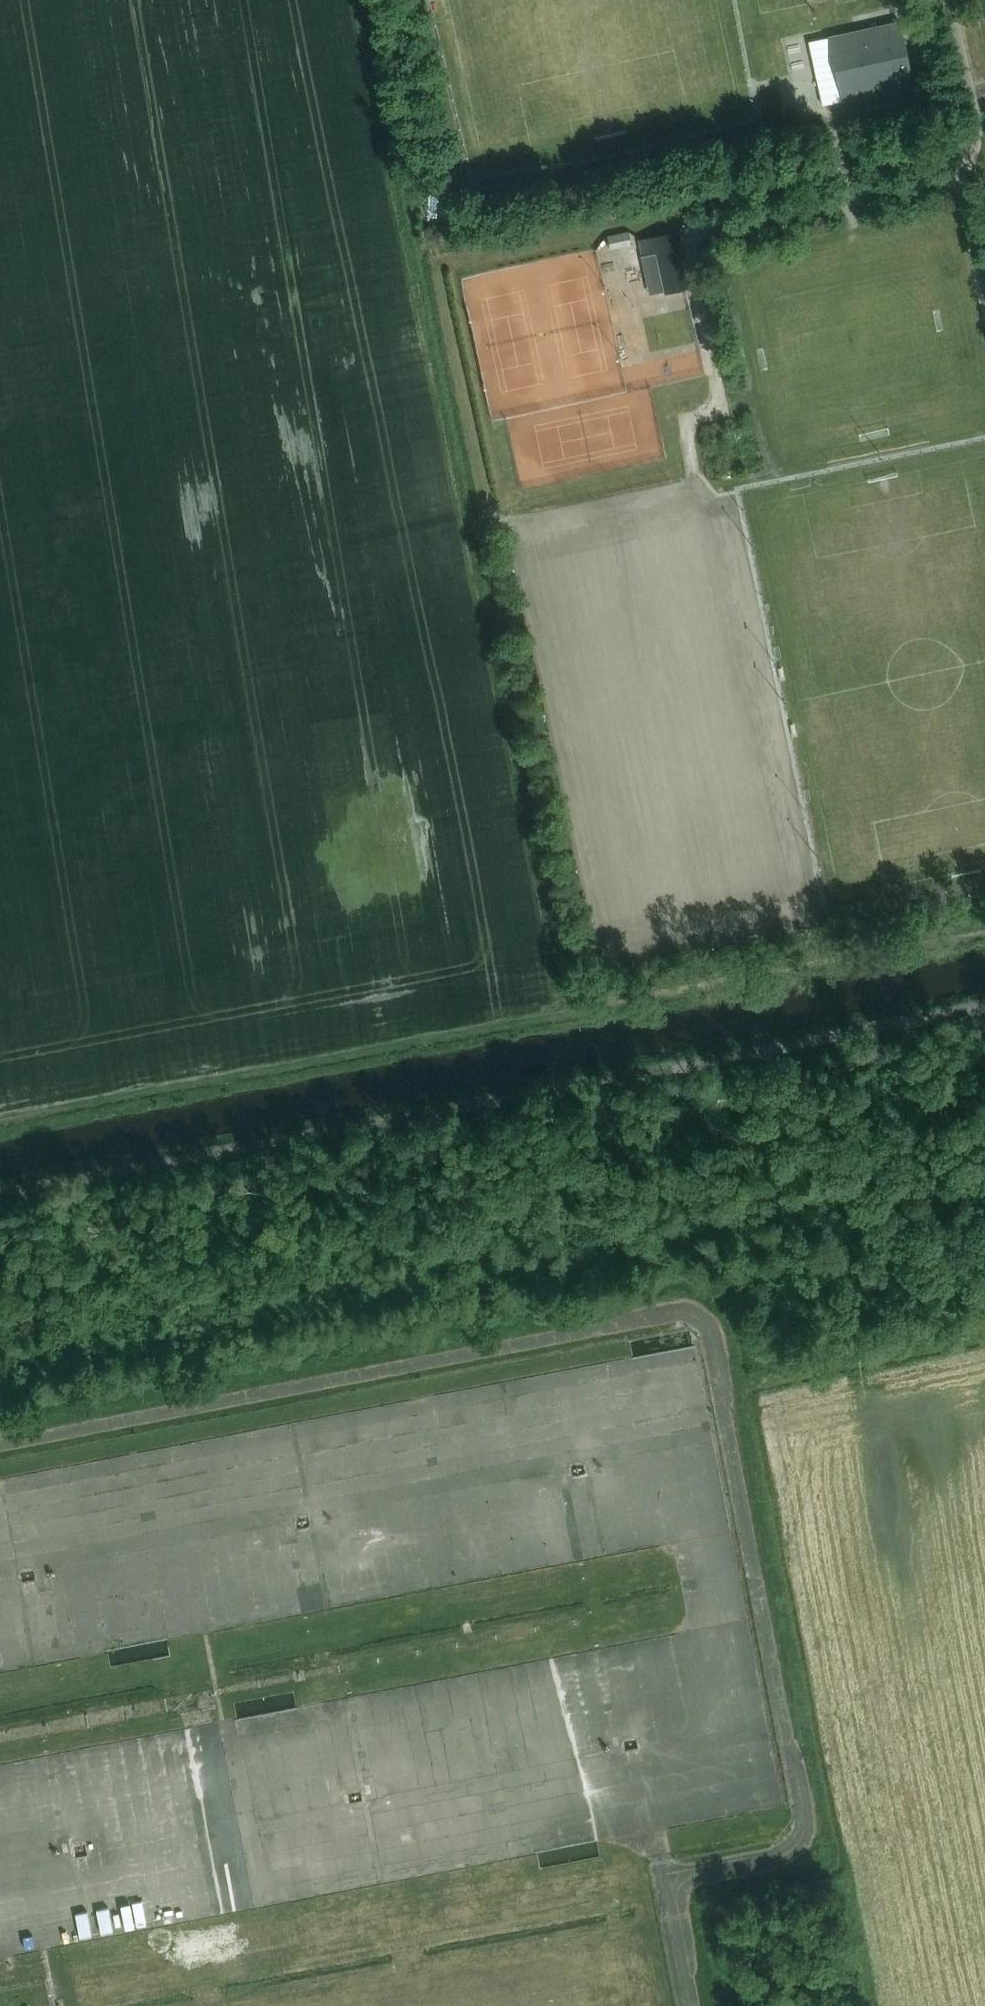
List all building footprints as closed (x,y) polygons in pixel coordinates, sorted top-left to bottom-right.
[(843,103),(917,86),(901,21),(828,39),(843,103)] [(627,231),(607,236),(608,242),(610,248),(630,243),(629,238),(627,231)] [(658,249),(666,290),(688,286),(679,244),(681,244),(679,231),(641,239),(644,252),(658,249)] [(700,1343),(633,1355),(635,1368),(647,1366),(649,1379),(669,1376),(670,1383),(706,1377),(700,1343)]
